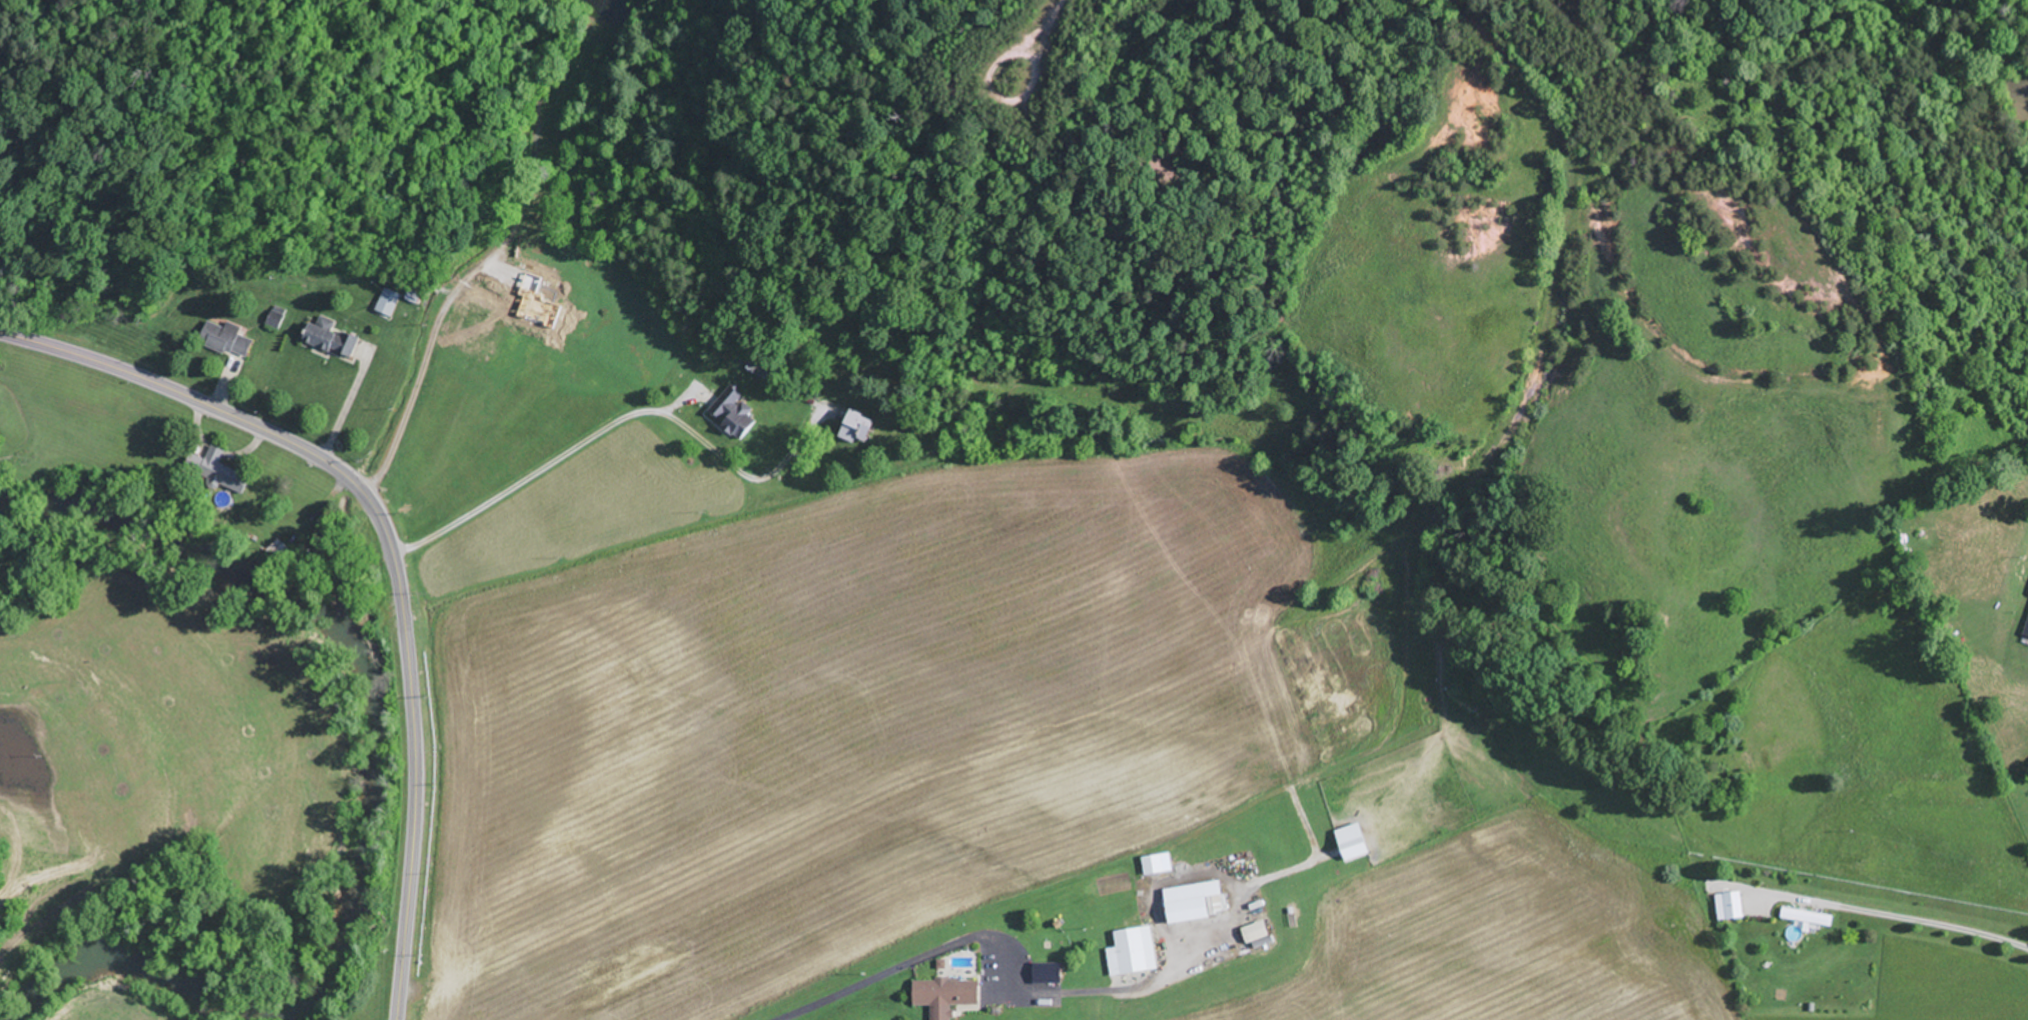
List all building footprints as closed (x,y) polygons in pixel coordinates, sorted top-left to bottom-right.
[(375,310),(392,317),(402,295),(385,288),(375,310)] [(227,322),(226,326),(208,321),(201,344),(249,358),(255,338),(242,335),(244,327),(227,322)] [(355,357),(362,334),(312,321),(306,344),(355,357)] [(709,415),(745,441),(754,428),(750,425),(757,415),(739,402),(744,394),(730,384),(709,415)] [(854,411),(843,433),(869,447),(881,425),(854,411)] [(243,475),(235,473),(232,485),(240,487),(243,475)] [(1719,921),(1745,919),(1743,892),(1717,894),(1719,921)] [(1835,914),(1786,908),(1784,920),(1834,927),(1835,914)] [(1144,928),(1114,932),(1120,976),(1150,972),(1144,928)] [(1063,984),(1063,963),(1034,963),(1034,984),(1063,984)] [(915,1005),(933,1005),(933,1013),(952,1013),(952,1005),(980,1006),(980,981),(915,981),(915,1005)]
